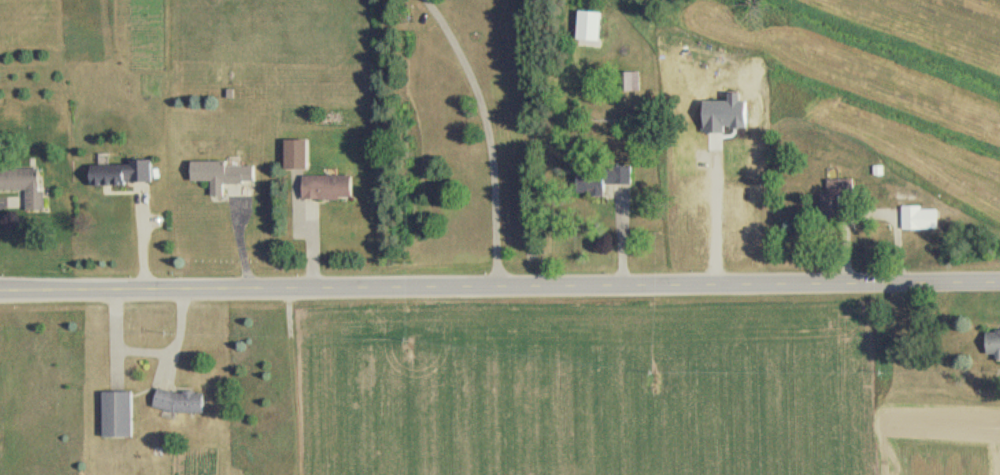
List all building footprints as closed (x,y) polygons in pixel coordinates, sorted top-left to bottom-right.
[(570,26),(604,26),(604,6),(570,6),(570,26)] [(639,72),(620,72),(620,91),(639,91),(639,72)] [(307,169),(307,142),(283,142),(283,169),(307,169)] [(88,185),(151,184),(150,163),(88,163),(88,185)] [(189,182),(210,182),(210,197),(223,197),(222,185),(253,185),(253,164),(189,164),(189,182)] [(631,185),(631,168),(576,167),(576,195),(603,196),(603,185),(631,185)] [(37,192),(37,170),(0,170),(0,192),(24,192),(25,211),(44,211),(43,192),(37,192)] [(301,200),(350,200),(350,177),(301,177),(301,200)] [(853,180),(828,180),(828,196),(820,196),(820,220),(839,220),(839,196),(853,196),(853,180)] [(902,229),(937,229),(937,209),(902,209),(902,229)] [(986,332),(986,352),(999,352),(999,332),(986,332)] [(131,392),(101,392),(101,438),(131,438),(131,392)] [(202,414),(202,393),(153,392),(153,413),(202,414)]
